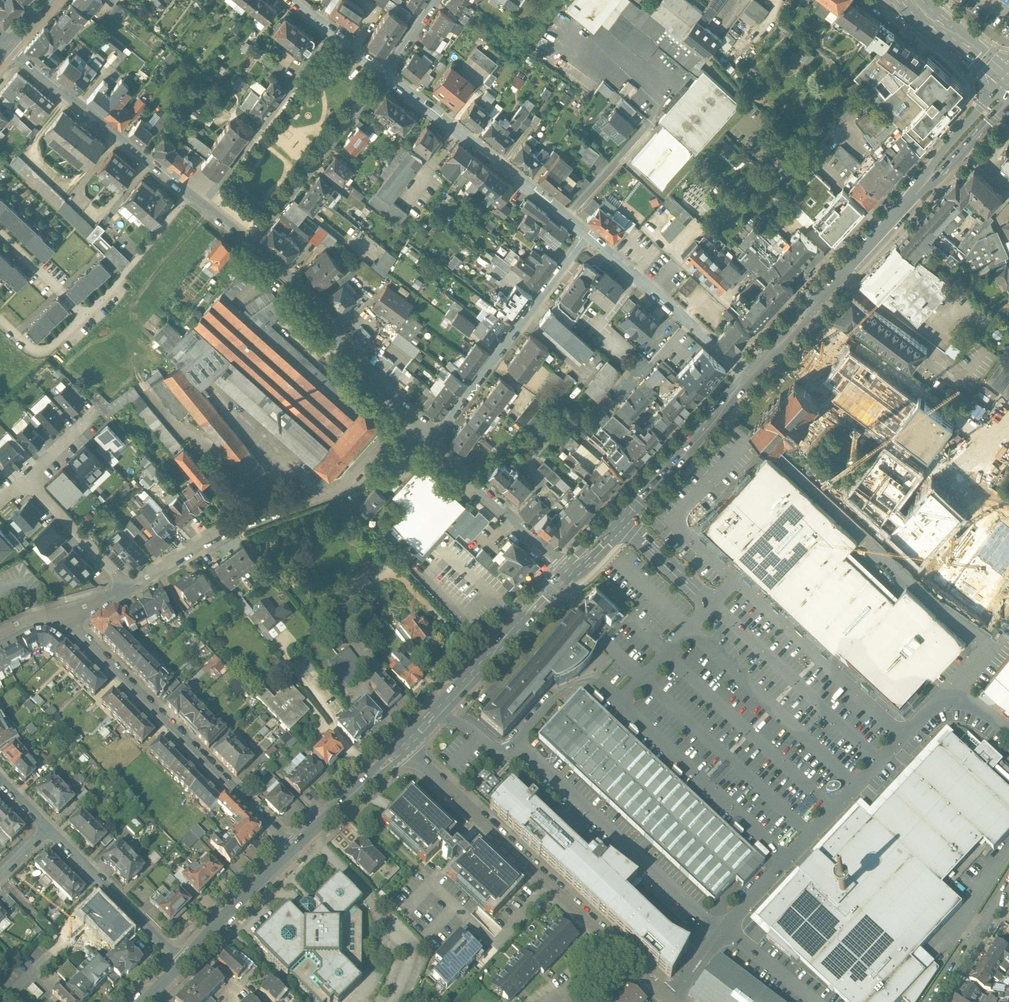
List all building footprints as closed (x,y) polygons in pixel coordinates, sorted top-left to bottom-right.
[(19,0),(4,0),(2,3),(9,9),(8,10),(15,16),(24,5),(19,0)] [(73,1),(72,1),(72,2),(90,17),(100,5),(98,4),(101,0),(74,0),(73,1)] [(264,0),(252,0),(247,7),(255,14),(265,1),(264,0)] [(327,6),(324,9),(330,13),(338,0),(330,0),(327,5),(327,6)] [(348,0),(338,0),(330,13),(353,27),(364,10),(348,0)] [(391,0),(389,0),(385,7),(389,10),(405,21),(410,13),(398,4),(391,0)] [(406,3),(419,12),(427,0),(409,0),(406,3)] [(468,0),(447,0),(446,2),(451,5),(462,13),(464,10),(470,14),(474,8),(468,4),(470,1),(468,0)] [(508,0),(505,0),(503,3),(515,12),(518,8),(508,0)] [(567,8),(592,29),(600,20),(612,6),(617,0),(574,0),(567,8)] [(643,5),(641,7),(632,0),(617,0),(612,6),(659,44),(659,45),(690,69),(698,59),(703,63),(708,58),(683,37),(652,12),(643,5)] [(688,0),(661,0),(652,12),(683,37),(697,20),(703,12),(688,0)] [(697,20),(705,26),(725,0),(712,0),(703,12),(697,20)] [(756,0),(752,0),(744,10),(760,22),(769,10),(756,0)] [(814,2),(834,17),(840,9),(847,0),(815,0),(814,2)] [(840,9),(833,20),(850,32),(853,28),(868,39),(881,22),(851,0),(847,0),(840,9)] [(5,26),(15,16),(8,10),(9,9),(2,3),(0,1),(0,21),(5,26)] [(276,9),(265,1),(255,14),(266,22),(276,9)] [(90,17),(72,2),(71,3),(66,7),(67,8),(58,19),(72,31),(81,21),(84,24),(90,17)] [(116,4),(109,13),(118,20),(125,11),(116,4)] [(470,14),(464,10),(462,13),(451,5),(448,10),(459,18),(464,22),(470,14)] [(659,44),(612,6),(600,20),(647,59),(659,44)] [(454,18),(441,9),(431,24),(444,33),(448,27),(454,18)] [(389,10),(367,42),(384,54),(406,22),(405,21),(389,10)] [(285,17),(281,22),(279,20),(275,24),(278,26),(272,33),(287,45),(299,28),(291,22),(291,19),(288,16),(285,17)] [(457,20),(454,18),(448,27),(458,34),(465,26),(457,20)] [(72,31),(58,19),(57,19),(53,23),(53,24),(52,25),(66,38),(72,31)] [(705,26),(697,20),(683,37),(708,58),(722,39),(705,26)] [(889,28),(881,22),(868,39),(858,51),(865,57),(873,47),(871,45),(872,43),(875,43),(882,48),(883,48),(895,32),(894,32),(895,32),(889,28)] [(444,33),(431,24),(421,39),(422,39),(426,42),(434,47),(435,48),(439,51),(440,50),(446,41),(445,41),(446,41),(441,38),(444,33)] [(49,28),(48,27),(44,27),(38,34),(52,46),(57,41),(61,44),(66,38),(52,25),(49,28)] [(309,36),(299,28),(287,45),(297,52),(296,55),(300,58),(306,49),(308,51),(311,46),(309,45),(311,43),(312,43),(314,41),(314,37),(311,35),(309,36)] [(730,30),(721,42),(728,48),(738,37),(730,30)] [(906,41),(895,32),(883,48),(882,48),(877,54),(893,66),(898,62),(910,45),(911,44),(910,44),(911,43),(906,40),(906,41)] [(125,45),(110,33),(105,39),(120,51),(122,48),(125,45)] [(52,46),(38,34),(27,47),(27,51),(50,70),(57,60),(48,52),(52,46)] [(434,47),(426,42),(423,47),(432,53),(434,55),(436,52),(434,51),(435,48),(434,47)] [(910,45),(898,62),(893,66),(881,78),(892,91),(906,79),(910,76),(913,73),(914,72),(927,56),(911,44),(910,45)] [(498,64),(477,47),(469,56),(490,73),(491,72),(498,64)] [(127,53),(122,48),(120,51),(116,55),(122,60),(127,53)] [(295,57),(284,49),(280,54),(291,62),(295,57)] [(95,51),(87,60),(87,61),(90,63),(95,57),(93,55),(96,52),(95,51)] [(809,62),(812,53),(805,51),(802,60),(809,62)] [(76,52),(71,59),(68,57),(58,70),(60,72),(57,75),(68,84),(87,61),(87,60),(83,57),(80,61),(78,59),(81,56),(76,52)] [(103,58),(96,52),(93,55),(95,57),(101,61),(103,58)] [(414,53),(402,68),(415,79),(423,69),(428,63),(426,64),(420,59),(421,58),(414,53)] [(291,62),(280,54),(276,59),(284,65),(287,67),(291,62)] [(877,54),(854,77),(865,88),(867,91),(881,78),(893,66),(877,54)] [(116,55),(110,63),(115,68),(122,60),(116,55)] [(963,88),(928,55),(927,56),(914,72),(913,73),(910,76),(918,84),(930,96),(927,100),(929,101),(902,129),(921,150),(931,140),(949,120),(947,117),(962,100),(956,95),(963,88)] [(101,61),(95,57),(90,63),(96,68),(96,67),(98,68),(100,66),(98,65),(101,61)] [(276,59),(275,58),(267,68),(276,75),(284,65),(276,59)] [(699,76),(660,119),(664,124),(631,160),(661,187),(694,150),(696,152),(741,103),(701,67),(703,63),(698,59),(690,69),(699,76)] [(87,61),(68,84),(77,91),(96,68),(90,63),(87,61)] [(451,66),(433,88),(455,106),(472,84),(451,66)] [(423,69),(416,79),(421,83),(428,73),(423,69)] [(497,77),(491,72),(490,73),(483,82),(489,86),(497,77)] [(546,78),(537,72),(535,75),(544,81),(546,78)] [(26,80),(17,73),(2,92),(6,96),(12,100),(13,98),(14,97),(18,93),(17,92),(26,80)] [(429,73),(422,82),(426,86),(434,76),(429,73)] [(516,74),(511,83),(520,88),(525,79),(516,74)] [(910,76),(906,79),(892,91),(879,103),(886,112),(918,84),(910,76)] [(103,80),(87,100),(103,113),(104,113),(125,87),(128,84),(121,78),(110,92),(112,93),(110,96),(103,90),(108,83),(103,80)] [(285,89),(272,79),(262,94),(274,103),(285,89)] [(40,92),(26,80),(17,92),(18,93),(14,97),(22,103),(25,99),(31,104),(40,92)] [(603,81),(598,87),(607,95),(612,89),(603,81)] [(628,81),(619,91),(624,95),(625,94),(633,84),(628,81)] [(633,84),(625,94),(630,97),(637,88),(633,84)] [(125,87),(104,113),(113,120),(124,107),(120,104),(131,91),(125,87)] [(551,91),(545,87),(540,94),(546,98),(551,91)] [(495,97),(485,89),(480,95),(489,103),(495,97)] [(252,91),(240,106),(247,111),(259,96),(252,91)] [(54,104),(40,92),(31,104),(36,108),(30,116),(39,122),(54,104)] [(262,94),(261,93),(259,96),(247,111),(254,116),(255,113),(263,119),(274,103),(262,94)] [(393,96),(390,93),(387,95),(386,94),(374,108),(381,114),(378,117),(383,120),(385,118),(389,120),(400,105),(393,99),(393,96)] [(13,98),(12,100),(6,96),(2,101),(8,106),(12,109),(16,105),(18,102),(13,98)] [(636,110),(622,97),(616,104),(630,117),(636,110)] [(124,107),(113,120),(121,127),(132,114),(135,117),(146,103),(139,98),(129,111),(124,107)] [(224,106),(215,99),(207,109),(217,116),(224,106)] [(489,113),(474,100),(461,116),(477,129),(489,113)] [(23,112),(16,105),(12,109),(20,116),(23,112)] [(408,111),(400,105),(389,120),(392,122),(389,125),(395,130),(397,127),(403,132),(415,117),(414,116),(415,113),(411,110),(408,111)] [(509,121),(505,126),(493,141),(503,150),(513,138),(510,136),(529,111),(521,105),(509,121)] [(12,109),(8,106),(3,113),(8,117),(7,118),(14,124),(20,116),(12,109)] [(633,124),(615,108),(600,124),(618,140),(633,124)] [(103,144),(63,111),(45,133),(86,166),(103,144)] [(885,123),(875,122),(866,112),(855,121),(864,133),(864,136),(875,149),(881,142),(898,125),(892,117),(885,123)] [(541,118),(535,114),(531,120),(528,124),(534,128),(541,118)] [(167,121),(162,117),(152,128),(157,132),(167,121)] [(497,120),(494,117),(482,133),(493,141),(505,126),(500,122),(502,120),(499,118),(497,120)] [(527,117),(526,120),(525,119),(520,126),(525,129),(528,124),(531,120),(527,117)] [(32,130),(19,118),(14,124),(26,135),(32,130)] [(140,118),(128,133),(142,144),(151,132),(142,125),(145,121),(140,118)] [(368,127),(359,120),(355,124),(358,127),(369,135),(370,133),(365,129),(368,127)] [(248,135),(230,121),(211,147),(213,149),(228,160),(248,135)] [(382,129),(372,122),(368,127),(373,131),(378,134),(382,129)] [(786,122),(779,129),(783,133),(790,125),(786,122)] [(921,150),(902,129),(902,128),(902,129),(898,125),(881,142),(904,168),(921,151),(921,150)] [(358,127),(353,133),(352,132),(349,136),(350,137),(345,144),(355,152),(361,146),(362,147),(365,143),(364,142),(369,135),(358,127)] [(435,134),(426,127),(413,144),(428,156),(442,139),(441,138),(442,136),(437,132),(435,134)] [(190,132),(187,130),(183,134),(185,135),(182,139),(181,138),(180,141),(182,143),(184,141),(190,132)] [(211,147),(190,132),(184,141),(191,146),(191,147),(206,158),(213,149),(211,147)] [(175,143),(164,134),(153,148),(155,150),(153,153),(166,164),(177,150),(180,146),(176,142),(175,143)] [(532,143),(526,139),(522,144),(528,149),(531,145),(530,145),(532,143)] [(180,146),(177,150),(166,164),(167,164),(166,164),(182,176),(192,162),(185,157),(187,155),(185,153),(191,147),(191,146),(184,141),(182,143),(180,146)] [(904,168),(881,142),(875,149),(870,154),(895,178),(904,168)] [(471,154),(457,144),(440,167),(454,178),(471,154)] [(528,149),(522,144),(512,157),(523,166),(533,153),(528,149)] [(731,144),(722,153),(735,167),(744,158),(731,144)] [(599,153),(589,145),(585,151),(595,159),(599,153)] [(842,145),(834,153),(842,160),(849,152),(842,145)] [(1007,147),(1000,157),(1008,163),(1005,166),(1008,168),(1008,148),(1007,147)] [(228,160),(213,149),(206,158),(201,165),(218,178),(230,162),(228,160)] [(548,153),(542,149),(537,156),(542,160),(548,153)] [(559,154),(553,150),(543,164),(548,168),(549,168),(559,154)] [(396,154),(380,175),(386,180),(376,192),(387,200),(390,202),(417,167),(420,169),(425,164),(408,151),(402,159),(396,154)] [(595,159),(585,151),(581,156),(591,164),(595,159)] [(124,160),(113,152),(97,171),(108,180),(124,160)] [(858,160),(849,152),(842,160),(850,168),(858,160)] [(533,153),(523,166),(532,173),(542,160),(537,156),(533,153)] [(65,200),(18,154),(10,163),(58,209),(65,201),(65,200)] [(480,161),(471,154),(454,178),(460,182),(467,174),(469,176),(480,161)] [(559,154),(549,168),(548,168),(539,179),(551,190),(565,174),(572,164),(572,163),(571,164),(559,154)] [(895,178),(870,154),(854,171),(860,177),(879,195),(895,178)] [(353,170),(335,156),(325,169),(342,183),(353,170)] [(591,164),(581,156),(577,161),(587,169),(591,164)] [(135,169),(124,160),(108,180),(119,189),(135,169)] [(480,161),(469,176),(472,178),(466,187),(472,191),(478,183),(489,168),(480,161)] [(505,181),(505,180),(489,168),(478,183),(487,190),(493,195),(505,181)] [(1002,197),(974,169),(961,184),(956,180),(946,190),(961,204),(960,204),(965,209),(968,205),(973,210),(978,205),(987,213),(1002,197)] [(854,172),(845,182),(851,187),(860,177),(854,172)] [(565,174),(551,190),(564,200),(574,189),(576,187),(575,186),(569,181),(571,179),(565,174)] [(319,176),(309,189),(323,200),(333,187),(319,176)] [(583,177),(575,186),(576,187),(574,189),(579,193),(589,182),(583,177)] [(879,195),(860,177),(851,187),(870,205),(879,195)] [(141,180),(123,202),(137,213),(138,213),(155,192),(141,180)] [(505,180),(505,181),(493,195),(491,198),(499,204),(500,204),(501,202),(513,187),(505,180)] [(341,193),(333,187),(323,200),(325,202),(330,207),(341,193)] [(364,195),(355,187),(351,193),(360,200),(364,195)] [(155,192),(138,213),(153,226),(174,200),(159,188),(158,188),(155,192)] [(323,200),(309,189),(299,202),(294,198),(290,203),(304,213),(307,210),(308,211),(309,210),(312,213),(318,205),(321,208),(325,202),(323,200)] [(487,190),(481,198),(487,203),(491,198),(493,195),(487,190)] [(946,190),(922,217),(937,229),(942,225),(957,208),(960,204),(961,204),(946,190)] [(387,200),(376,192),(368,201),(379,210),(387,200)] [(360,200),(351,193),(347,198),(362,210),(366,204),(360,200)] [(685,208),(670,194),(662,203),(677,217),(685,208)] [(11,200),(8,197),(5,199),(2,196),(1,197),(0,196),(0,211),(11,200)] [(593,197),(583,208),(589,213),(598,202),(593,197)] [(615,206),(606,198),(599,206),(609,214),(615,206)] [(547,214),(527,199),(520,207),(527,212),(542,224),(547,217),(545,216),(547,214)] [(806,211),(793,199),(785,206),(798,219),(806,211)] [(11,200),(0,211),(0,216),(24,239),(38,225),(35,222),(32,224),(26,218),(28,216),(21,209),(18,212),(12,206),(14,203),(11,200)] [(58,209),(61,212),(68,204),(65,201),(58,209)] [(845,201),(826,222),(831,226),(841,235),(861,214),(849,204),(845,201)] [(500,204),(499,204),(494,210),(499,214),(506,206),(501,202),(500,204)] [(304,213),(290,203),(280,215),(272,225),(279,231),(280,230),(286,236),(294,227),(300,219),(304,214),(304,213)] [(68,204),(61,212),(73,223),(79,215),(68,204)] [(599,206),(599,205),(587,219),(588,220),(588,222),(591,225),(594,225),(600,229),(611,215),(609,214),(599,206)] [(510,209),(506,206),(499,214),(503,218),(510,209)] [(694,217),(685,208),(677,217),(686,225),(694,217)] [(957,208),(942,225),(945,228),(950,222),(955,226),(965,215),(957,208)] [(810,216),(806,211),(798,219),(802,223),(810,216)] [(542,224),(527,212),(516,227),(531,238),(536,230),(549,240),(547,242),(554,247),(561,238),(542,224)] [(319,225),(304,214),(300,219),(315,230),(319,225)] [(94,228),(79,215),(73,223),(87,237),(94,228)] [(615,219),(611,215),(600,229),(606,235),(606,237),(609,240),(612,239),(613,240),(624,226),(615,219)] [(989,215),(982,222),(986,226),(991,222),(993,218),(989,215)] [(394,229),(378,216),(374,221),(391,234),(394,229)] [(559,226),(547,217),(542,224),(561,238),(567,230),(561,225),(559,226)] [(677,217),(657,238),(667,246),(686,225),(677,217)] [(937,229),(922,217),(910,230),(930,249),(931,248),(938,254),(938,255),(942,251),(935,244),(944,234),(937,229)] [(826,222),(822,218),(817,223),(826,232),(831,226),(826,222)] [(315,230),(300,219),(294,227),(308,238),(315,230)] [(978,219),(957,245),(966,253),(978,238),(978,237),(983,231),(986,226),(982,222),(978,219)] [(986,226),(983,231),(978,237),(978,238),(966,253),(987,268),(997,264),(1007,260),(991,222),(986,226)] [(98,223),(94,228),(87,237),(93,242),(100,234),(104,228),(98,223)] [(45,238),(42,235),(42,234),(39,231),(42,228),(38,225),(24,239),(31,245),(30,245),(44,259),(55,247),(52,244),(54,242),(47,235),(45,238)] [(279,231),(272,225),(260,240),(274,251),(286,236),(280,230),(279,231)] [(315,230),(308,238),(317,245),(321,241),(328,232),(319,225),(315,230)] [(531,238),(516,227),(512,234),(531,248),(536,242),(531,238)] [(818,247),(801,232),(801,231),(800,231),(799,229),(791,237),(793,239),(789,243),(785,248),(803,264),(818,247)] [(930,249),(910,230),(897,243),(914,259),(915,257),(927,266),(938,254),(931,248),(930,249)] [(781,236),(777,231),(773,236),(777,240),(781,236)] [(336,239),(328,232),(321,241),(329,248),(336,239)] [(111,245),(100,234),(93,242),(104,254),(111,245)] [(777,240),(773,236),(771,234),(768,237),(770,239),(768,241),(781,252),(785,248),(777,240)] [(293,241),(286,236),(274,251),(287,262),(299,247),(293,242),(293,241)] [(789,243),(781,236),(777,240),(785,248),(789,243)] [(769,252),(755,238),(738,256),(757,274),(767,283),(777,271),(770,264),(775,259),(773,257),(775,255),(771,250),(769,252)] [(233,249),(221,239),(209,254),(214,258),(211,262),(218,268),(233,249)] [(729,262),(718,252),(714,256),(698,242),(684,258),(720,292),(741,270),(730,260),(729,262)] [(130,260),(113,243),(111,245),(104,254),(122,270),(130,260)] [(878,297),(892,307),(895,304),(917,324),(954,285),(927,266),(915,257),(914,259),(897,243),(861,282),(878,297)] [(504,254),(507,248),(500,245),(497,251),(504,254)] [(957,245),(956,245),(950,252),(961,260),(966,253),(957,245)] [(818,247),(803,264),(809,269),(819,259),(825,253),(818,247)] [(803,264),(785,248),(781,252),(777,256),(775,255),(773,257),(775,259),(770,264),(777,271),(787,281),(788,280),(803,264)] [(342,269),(326,249),(316,257),(318,259),(306,269),(320,287),(342,269)] [(541,256),(533,249),(528,255),(537,261),(534,266),(547,276),(547,275),(556,263),(556,262),(543,253),(541,256)] [(396,258),(386,250),(377,263),(374,261),(371,266),(383,276),(396,258)] [(961,260),(950,252),(947,255),(942,251),(938,255),(954,269),(961,260)] [(3,276),(6,279),(4,281),(11,288),(13,285),(17,289),(28,277),(14,264),(13,265),(0,252),(0,274),(3,276)] [(512,265),(495,253),(490,260),(496,264),(504,270),(508,273),(513,267),(511,266),(512,265)] [(455,269),(462,260),(456,255),(449,263),(455,269)] [(534,266),(520,255),(519,255),(512,265),(511,266),(513,267),(525,277),(526,277),(534,266)] [(86,270),(66,289),(67,290),(77,300),(77,301),(96,283),(97,283),(110,271),(100,259),(87,271),(86,270)] [(383,276),(371,266),(362,260),(352,268),(357,272),(376,287),(383,276)] [(218,268),(211,262),(207,266),(214,272),(218,268)] [(587,263),(584,263),(555,301),(556,305),(557,306),(575,320),(594,296),(596,298),(598,296),(605,302),(613,293),(615,294),(622,286),(604,270),(601,274),(587,263)] [(1008,266),(1007,263),(997,269),(999,272),(995,274),(1000,283),(1004,281),(1008,290),(1008,266)] [(504,270),(496,264),(489,274),(496,280),(504,270)] [(803,264),(788,280),(794,286),(799,281),(799,280),(809,269),(803,264)] [(547,276),(534,266),(526,277),(525,277),(523,279),(537,289),(537,288),(546,276),(547,276)] [(253,275),(245,268),(241,272),(249,280),(253,275)] [(352,268),(337,280),(341,285),(347,280),(357,272),(352,268)] [(787,281),(777,271),(767,283),(783,298),(794,286),(788,280),(787,281)] [(249,280),(241,272),(237,276),(245,284),(249,280)] [(767,283),(757,274),(752,280),(741,291),(740,292),(741,292),(738,295),(737,295),(736,296),(737,296),(731,302),(756,326),(777,304),(783,298),(767,283)] [(690,275),(679,288),(687,296),(698,283),(690,275)] [(245,284),(237,276),(233,281),(241,289),(245,284)] [(341,285),(327,297),(340,312),(355,300),(348,291),(353,287),(347,280),(341,285)] [(241,289),(233,281),(229,285),(238,293),(241,289)] [(238,293),(229,285),(225,290),(234,297),(238,293)] [(516,285),(505,299),(499,294),(494,301),(501,306),(500,306),(515,317),(531,297),(516,285)] [(412,305),(387,286),(373,305),(398,324),(407,312),(412,305)] [(276,297),(269,288),(264,291),(271,301),(276,297)] [(234,297),(225,290),(221,294),(230,302),(234,297)] [(271,301),(264,291),(260,295),(266,304),(271,301)] [(357,415),(242,313),(230,302),(221,294),(197,320),(193,317),(188,323),(192,326),(183,336),(169,352),(166,355),(179,367),(164,377),(152,386),(157,392),(179,419),(189,410),(232,462),(248,449),(205,397),(208,394),(203,388),(215,378),(215,377),(230,360),(328,447),(357,415)] [(266,304),(260,295),(255,298),(261,308),(266,304)] [(363,409),(302,355),(269,325),(288,304),(278,296),(276,297),(271,301),(266,304),(261,308),(257,311),(252,315),(251,315),(245,309),(242,313),(357,415),(363,409)] [(496,309),(480,297),(476,302),(488,312),(492,314),(496,309)] [(629,297),(621,308),(627,312),(635,302),(629,297)] [(927,350),(875,311),(872,314),(867,310),(853,297),(835,317),(851,331),(854,326),(912,370),(927,350)] [(68,310),(57,298),(45,309),(56,321),(68,310)] [(261,308),(255,298),(250,302),(257,311),(261,308)] [(250,302),(245,305),(252,315),(257,311),(250,302)] [(646,311),(636,302),(635,302),(627,312),(620,320),(626,325),(626,326),(635,333),(641,338),(657,320),(651,315),(652,314),(646,310),(646,311)] [(575,320),(557,306),(553,311),(570,327),(575,320)] [(45,309),(39,315),(39,316),(26,328),(37,340),(51,327),(50,326),(56,321),(45,309)] [(456,313),(450,309),(445,315),(451,319),(456,313)] [(553,311),(550,309),(540,323),(581,360),(593,347),(570,327),(553,311)] [(736,317),(727,309),(724,313),(730,319),(731,319),(733,321),(736,317)] [(475,324),(457,311),(456,313),(451,319),(451,320),(468,333),(475,324)] [(423,324),(407,312),(398,324),(395,329),(410,341),(423,324)] [(510,325),(498,316),(497,318),(492,314),(488,312),(484,317),(483,318),(483,319),(482,321),(490,327),(502,336),(510,325)] [(370,319),(363,313),(359,317),(367,323),(370,319)] [(454,322),(446,316),(440,324),(448,330),(454,322)] [(359,317),(345,334),(357,345),(367,334),(361,329),(367,323),(359,317)] [(736,317),(733,321),(731,319),(730,319),(725,325),(727,327),(719,336),(718,337),(733,351),(752,331),(736,317)] [(183,336),(167,321),(153,337),(169,352),(183,336)] [(832,343),(836,338),(838,340),(845,333),(835,324),(824,336),(832,343)] [(490,327),(487,331),(479,325),(474,332),(494,347),(502,336),(490,327)] [(420,349),(398,333),(392,341),(413,357),(420,349)] [(477,340),(469,334),(466,340),(473,345),(477,340)] [(531,335),(508,366),(525,379),(548,348),(531,335)] [(711,354),(695,341),(687,351),(693,356),(678,373),(685,379),(688,382),(692,377),(705,389),(723,369),(723,365),(711,354)] [(956,358),(961,348),(950,343),(946,353),(956,358)] [(489,354),(475,344),(466,357),(480,367),(489,354)] [(865,388),(857,400),(882,418),(891,405),(889,404),(900,389),(849,352),(837,368),(865,388)] [(387,359),(382,355),(375,363),(381,367),(387,359)] [(458,367),(456,370),(469,380),(470,380),(480,367),(466,357),(458,367)] [(387,359),(381,367),(386,371),(393,362),(388,358),(387,359)] [(328,447),(230,360),(215,377),(215,378),(313,464),(328,447)] [(608,360),(585,389),(598,401),(621,372),(608,360)] [(664,360),(657,367),(663,373),(667,376),(674,369),(664,360)] [(458,367),(451,362),(446,368),(450,371),(467,383),(469,380),(456,370),(458,367)] [(351,381),(335,366),(327,375),(343,389),(351,381)] [(397,366),(389,374),(395,379),(402,371),(397,366)] [(414,375),(405,367),(402,371),(395,379),(404,387),(414,375)] [(997,368),(971,408),(987,419),(982,427),(995,435),(1000,427),(1008,432),(1008,376),(997,368)] [(159,370),(140,384),(145,391),(152,386),(164,377),(159,370)] [(467,383),(450,371),(444,380),(445,380),(460,392),(461,392),(460,392),(466,384),(467,384),(467,383)] [(553,371),(535,396),(544,403),(555,390),(563,379),(553,371)] [(691,403),(673,386),(675,384),(672,382),(667,376),(663,373),(651,386),(645,380),(639,387),(651,398),(653,396),(665,407),(676,419),(691,403)] [(567,374),(555,390),(562,396),(575,381),(567,374)] [(134,375),(103,397),(110,403),(139,383),(134,375)] [(414,375),(404,387),(408,391),(419,379),(414,375)] [(692,377),(688,382),(685,379),(681,384),(675,379),(672,382),(675,384),(673,386),(691,403),(705,389),(692,377)] [(514,388),(501,378),(492,389),(506,399),(514,388)] [(460,392),(445,380),(443,383),(445,384),(436,395),(450,406),(450,405),(460,393),(460,392)] [(84,393),(71,381),(67,385),(79,397),(84,393)] [(789,390),(783,396),(781,395),(763,414),(765,416),(758,423),(750,431),(778,451),(790,439),(791,440),(802,428),(803,430),(811,422),(808,419),(821,405),(811,396),(804,389),(796,382),(789,390)] [(139,383),(110,403),(103,397),(98,391),(90,399),(108,417),(130,401),(130,402),(134,399),(145,391),(140,384),(139,383)] [(436,395),(424,383),(420,388),(430,396),(427,399),(431,402),(436,395)] [(79,397),(67,385),(56,395),(72,412),(81,404),(78,401),(78,398),(79,397)] [(152,386),(145,391),(134,399),(140,406),(157,392),(152,386)] [(639,387),(627,399),(639,411),(644,406),(651,398),(639,387)] [(506,399),(492,389),(484,400),(497,409),(498,410),(506,399)] [(450,406),(436,395),(431,402),(427,399),(422,406),(440,419),(440,418),(450,406)] [(544,403),(535,396),(531,400),(540,407),(544,403)] [(665,407),(653,396),(651,398),(644,406),(654,411),(657,408),(661,412),(665,407)] [(927,402),(919,397),(919,398),(894,430),(907,440),(906,442),(914,448),(916,446),(929,456),(954,422),(934,407),(935,405),(928,400),(927,402)] [(62,411),(51,399),(47,403),(58,415),(62,411)] [(140,406),(134,399),(130,402),(138,412),(142,408),(140,406)] [(484,400),(484,399),(475,410),(489,420),(497,409),(484,400)] [(639,411),(627,399),(621,406),(628,413),(633,418),(637,413),(639,411)] [(540,407),(531,400),(528,405),(536,412),(540,407)] [(58,415),(47,403),(36,413),(53,431),(64,421),(58,415)] [(172,436),(146,405),(142,408),(138,412),(164,442),(172,436)] [(536,412),(528,405),(524,410),(532,417),(535,413),(536,412)] [(610,417),(597,406),(590,413),(602,425),(610,417)] [(658,414),(651,422),(663,434),(676,419),(665,407),(661,412),(658,414)] [(328,447),(313,464),(328,478),(329,478),(380,422),(376,419),(375,419),(365,410),(365,409),(364,408),(363,409),(357,415),(328,447)] [(489,420),(475,410),(467,421),(480,430),(481,431),(489,420)] [(532,417),(524,410),(520,415),(528,422),(532,417)] [(38,424),(27,413),(23,417),(28,423),(34,429),(38,424)] [(528,422),(524,427),(533,434),(544,421),(535,413),(532,417),(528,422)] [(633,418),(628,413),(621,421),(631,429),(631,428),(636,433),(637,434),(645,426),(639,421),(637,422),(633,418)] [(641,418),(637,413),(633,418),(637,422),(639,421),(641,418)] [(621,421),(613,414),(610,417),(602,425),(618,440),(624,445),(636,433),(631,428),(631,429),(621,421)] [(528,422),(520,415),(515,420),(524,427),(528,422)] [(651,422),(644,415),(641,418),(639,421),(645,426),(637,434),(651,446),(663,434),(651,422)] [(467,421),(467,420),(459,431),(472,441),(480,430),(467,421)] [(34,429),(28,423),(17,433),(33,450),(44,439),(34,429)] [(123,439),(107,423),(95,435),(102,442),(110,451),(111,450),(123,439)] [(586,435),(577,426),(571,433),(571,434),(581,442),(586,435)] [(617,440),(601,426),(594,434),(610,448),(617,440)] [(472,441),(459,431),(451,442),(464,452),(472,441)] [(637,434),(636,433),(624,445),(627,448),(639,459),(651,446),(637,434)] [(571,434),(555,453),(572,466),(579,457),(572,452),(581,442),(571,434)] [(181,445),(173,435),(172,436),(164,442),(172,452),(181,445)] [(24,449),(12,436),(8,440),(20,453),(24,449)] [(0,448),(0,454),(13,468),(16,465),(17,466),(22,461),(21,461),(24,458),(20,453),(8,440),(0,448)] [(493,447),(485,440),(482,444),(490,451),(493,447)] [(624,445),(618,440),(617,440),(610,448),(607,452),(627,471),(639,459),(627,448),(624,445)] [(110,451),(102,442),(96,447),(109,461),(115,455),(111,450),(110,451)] [(104,465),(89,449),(85,444),(70,458),(83,471),(90,479),(90,478),(104,465)] [(210,479),(183,447),(174,455),(181,463),(186,469),(194,478),(202,487),(210,479)] [(266,470),(248,449),(232,462),(250,483),(266,470)] [(592,468),(615,485),(623,476),(603,455),(592,468)] [(615,485),(592,468),(579,457),(572,466),(587,479),(606,494),(615,485)] [(769,524),(802,490),(768,458),(756,470),(735,492),(755,511),(769,524)] [(881,521),(889,511),(867,495),(887,467),(875,458),(849,492),(881,521)] [(521,465),(514,459),(510,463),(512,465),(517,470),(517,469),(521,465)] [(894,505),(919,471),(903,459),(877,492),(894,505)] [(552,469),(544,461),(536,469),(545,477),(552,469)] [(502,466),(497,462),(487,474),(492,478),(496,482),(501,487),(517,470),(512,465),(508,469),(504,465),(502,466)] [(183,471),(186,469),(181,463),(178,465),(183,471)] [(328,478),(313,464),(310,470),(314,473),(312,474),(321,482),(328,478)] [(71,478),(63,468),(47,482),(62,498),(77,484),(71,478)] [(194,478),(186,469),(183,471),(182,472),(190,482),(194,478)] [(532,482),(517,469),(517,470),(501,487),(516,500),(532,482)] [(560,477),(552,469),(545,477),(553,484),(555,483),(560,477)] [(425,470),(420,476),(415,472),(392,497),(406,510),(392,525),(423,553),(430,545),(445,529),(465,506),(425,470)] [(816,470),(809,478),(863,527),(871,519),(816,470)] [(94,482),(90,478),(90,479),(83,471),(78,475),(89,486),(89,487),(94,482)] [(169,483),(159,471),(152,476),(167,494),(174,488),(170,482),(169,483)] [(78,475),(76,473),(71,478),(77,484),(82,489),(81,489),(83,492),(89,487),(89,486),(78,475)] [(573,488),(560,477),(555,483),(574,501),(580,495),(573,488)] [(606,494),(587,479),(581,485),(578,482),(573,488),(580,495),(593,508),(606,494)] [(77,484),(62,498),(67,503),(81,489),(82,489),(77,484)] [(210,500),(199,488),(195,491),(189,484),(182,490),(188,497),(185,500),(196,512),(210,500)] [(546,484),(538,491),(547,499),(549,496),(545,492),(550,487),(546,484)] [(963,512),(932,484),(922,495),(924,496),(906,516),(907,517),(903,521),(900,519),(890,530),(921,558),(963,512)] [(360,505),(359,505),(364,509),(370,515),(386,497),(375,487),(360,505)] [(560,497),(550,487),(545,492),(549,496),(547,499),(544,502),(550,507),(550,508),(552,506),(557,499),(560,497)] [(148,495),(143,489),(136,496),(140,500),(142,498),(143,500),(148,495)] [(755,511),(721,547),(736,560),(773,596),(840,525),(802,490),(769,524),(755,511)] [(538,491),(519,511),(534,524),(550,507),(544,502),(547,499),(538,491)] [(1008,506),(1008,502),(990,491),(967,531),(987,543),(1008,506)] [(721,547),(755,511),(735,492),(701,528),(721,547)] [(185,500),(180,494),(177,497),(169,504),(175,510),(172,512),(171,512),(182,524),(183,524),(195,512),(196,512),(185,500)] [(593,508),(580,495),(574,501),(567,508),(581,521),(593,508)] [(567,508),(557,499),(552,506),(557,511),(562,514),(567,508)] [(29,500),(12,515),(24,529),(41,513),(29,500)] [(360,505),(355,501),(351,505),(359,514),(364,509),(359,505),(360,505)] [(160,513),(157,516),(150,508),(151,508),(146,503),(140,508),(145,514),(150,520),(159,530),(162,534),(163,533),(176,522),(162,508),(158,512),(160,513)] [(475,515),(465,506),(445,529),(455,538),(459,533),(465,538),(467,536),(472,540),(490,520),(479,510),(475,515)] [(562,514),(544,533),(555,543),(561,543),(581,521),(567,508),(562,514)] [(534,524),(544,533),(562,514),(557,511),(552,517),(546,512),(534,524)] [(140,530),(130,519),(125,524),(128,527),(135,534),(140,530)] [(964,603),(983,614),(1008,566),(1008,519),(964,603)] [(159,530),(150,520),(148,522),(145,525),(151,531),(152,530),(155,534),(159,530)] [(51,524),(35,539),(48,553),(64,538),(51,524)] [(840,525),(773,596),(791,612),(845,554),(857,542),(840,525)] [(135,534),(128,527),(124,531),(130,538),(131,537),(132,538),(135,534)] [(0,529),(0,557),(14,544),(0,529)] [(170,542),(163,533),(162,534),(159,530),(155,534),(146,542),(156,554),(170,542)] [(130,538),(124,531),(111,543),(135,568),(136,568),(148,556),(148,557),(149,556),(132,538),(131,537),(130,538)] [(540,565),(509,537),(500,547),(508,554),(499,565),(495,561),(494,560),(488,567),(497,575),(502,569),(506,573),(501,578),(512,589),(515,593),(540,565)] [(258,563),(243,544),(230,555),(244,574),(242,571),(249,565),(251,568),(258,563)] [(73,548),(55,564),(74,584),(82,576),(85,579),(94,570),(73,548)] [(120,566),(124,562),(113,549),(108,554),(120,566)] [(495,560),(483,549),(476,556),(488,567),(494,560),(495,561),(495,560)] [(845,554),(791,612),(818,638),(872,580),(859,567),(861,564),(857,561),(855,563),(845,554)] [(215,566),(220,572),(231,586),(239,580),(235,574),(240,570),(244,574),(230,555),(215,566)] [(272,570),(265,561),(260,565),(267,574),(272,570)] [(215,566),(213,563),(208,567),(215,576),(220,572),(215,566)] [(202,570),(194,576),(193,574),(191,574),(188,577),(187,579),(188,579),(175,589),(184,601),(186,599),(191,605),(195,602),(197,604),(204,598),(204,597),(207,594),(210,597),(217,591),(211,582),(212,582),(202,570)] [(364,572),(353,581),(364,594),(375,586),(364,572)] [(872,580),(818,638),(840,658),(894,600),(872,580)] [(589,595),(590,596),(588,599),(585,598),(585,604),(588,604),(591,607),(589,608),(595,613),(602,619),(611,626),(623,613),(615,605),(596,587),(589,595)] [(894,600),(840,658),(899,714),(915,697),(916,697),(966,643),(907,588),(894,600)] [(161,592),(153,597),(158,604),(165,600),(161,592)] [(153,597),(138,606),(147,621),(155,616),(157,619),(159,618),(158,615),(160,613),(163,612),(158,604),(153,597)] [(239,602),(247,616),(252,613),(245,599),(239,602)] [(176,618),(165,600),(158,604),(163,612),(160,613),(164,620),(167,619),(168,622),(176,618)] [(267,602),(261,606),(261,612),(256,616),(261,622),(264,622),(264,626),(268,632),(276,626),(276,625),(281,620),(275,612),(267,602)] [(138,606),(127,612),(126,611),(122,614),(121,611),(117,610),(114,609),(102,616),(101,615),(90,626),(92,629),(91,630),(102,641),(103,640),(112,648),(111,649),(115,653),(116,653),(134,671),(133,671),(138,676),(138,675),(147,684),(146,685),(160,671),(119,630),(126,626),(129,631),(129,632),(147,621),(138,606)] [(290,614),(284,606),(275,612),(281,620),(290,614)] [(591,636),(601,624),(578,608),(535,657),(532,661),(529,664),(480,720),(502,739),(552,683),(557,687),(559,686),(561,686),(564,685),(566,683),(568,682),(570,681),(573,679),(576,678),(579,675),(581,673),(585,669),(588,666),(590,662),(593,657),(595,653),(585,644),(591,636)] [(256,616),(253,612),(247,617),(255,626),(261,622),(256,616)] [(418,623),(414,618),(396,632),(406,646),(411,642),(418,651),(422,648),(426,649),(430,646),(429,642),(436,636),(429,628),(427,627),(427,625),(426,624),(424,623),(422,622),(420,622),(418,623)] [(43,632),(39,632),(35,633),(21,640),(28,653),(34,650),(35,653),(41,650),(44,654),(45,653),(60,639),(56,635),(52,633),(48,632),(43,632)] [(60,639),(50,649),(55,654),(65,644),(60,639)] [(21,640),(0,652),(8,667),(21,661),(21,662),(31,657),(28,653),(21,640)] [(94,672),(78,656),(79,655),(75,651),(74,652),(66,643),(65,644),(55,654),(54,655),(95,696),(107,684),(98,676),(99,675),(95,671),(94,672)] [(361,666),(348,648),(338,656),(352,673),(361,666)] [(423,677),(396,650),(392,655),(400,664),(392,672),(410,690),(423,677)] [(0,652),(0,674),(2,672),(4,675),(10,671),(8,667),(0,652)] [(352,673),(338,656),(329,662),(347,685),(356,678),(352,673)] [(984,689),(997,700),(1005,706),(1008,709),(1008,659),(984,689)] [(220,672),(225,668),(220,662),(215,667),(220,672)] [(361,666),(352,673),(356,678),(365,671),(361,666)] [(170,682),(160,671),(146,685),(157,696),(161,691),(163,694),(168,689),(168,688),(166,686),(170,682)] [(395,688),(383,674),(371,685),(377,692),(375,694),(389,710),(402,698),(394,689),(395,688)] [(177,679),(168,688),(168,689),(172,692),(181,684),(177,679)] [(289,684),(272,700),(265,692),(258,699),(289,731),(296,724),(294,722),(307,710),(300,702),(303,698),(289,684)] [(64,686),(59,691),(62,695),(68,689),(64,686)] [(183,689),(167,706),(179,718),(182,715),(181,715),(194,702),(195,702),(189,696),(190,696),(183,689)] [(984,689),(979,695),(989,704),(994,703),(997,700),(984,689)] [(569,766),(612,720),(595,704),(580,690),(537,736),(540,739),(569,766)] [(142,720),(125,703),(126,702),(122,698),(121,698),(114,691),(102,703),(143,744),(154,733),(146,724),(147,723),(143,719),(142,720)] [(382,717),(366,700),(363,703),(361,701),(353,708),(355,710),(352,713),(367,730),(374,723),(375,724),(382,717)] [(194,702),(181,715),(182,715),(190,724),(203,712),(194,702)] [(203,712),(190,724),(199,733),(200,734),(213,721),(203,712)] [(367,730),(352,713),(338,726),(354,744),(361,737),(360,736),(367,730)] [(11,733),(1,715),(0,715),(0,740),(11,733)] [(218,725),(213,720),(213,721),(200,734),(199,733),(197,736),(209,749),(225,732),(218,725)] [(612,720),(569,766),(608,802),(651,756),(629,735),(612,720)] [(104,738),(110,733),(105,727),(99,733),(104,738)] [(11,733),(0,740),(0,748),(7,742),(19,736),(16,730),(11,733)] [(113,731),(103,741),(107,746),(118,736),(113,731)] [(972,756),(948,732),(937,744),(940,748),(918,773),(984,841),(994,850),(1008,834),(1008,790),(992,774),(1003,760),(985,743),(972,756)] [(329,735),(316,748),(318,751),(313,755),(327,769),(328,768),(329,768),(331,768),(335,764),(335,762),(343,754),(334,745),(336,743),(329,735)] [(230,736),(213,753),(225,765),(239,750),(234,746),(236,743),(230,736)] [(170,748),(161,740),(150,751),(170,771),(181,760),(173,752),(174,751),(170,748)] [(29,755),(16,742),(2,755),(3,756),(2,758),(6,762),(9,762),(15,768),(29,755)] [(122,746),(116,752),(121,758),(129,750),(125,747),(124,748),(122,746)] [(273,747),(266,755),(270,759),(277,751),(273,747)] [(244,755),(239,750),(225,765),(236,777),(253,760),(246,753),(244,755)] [(29,755),(15,768),(21,775),(18,777),(23,782),(26,780),(26,781),(35,772),(33,769),(36,767),(31,762),(34,759),(30,755),(29,755)] [(651,756),(608,802),(661,852),(704,806),(673,777),(651,756)] [(316,764),(310,758),(298,770),(312,784),(324,772),(319,767),(320,766),(317,763),(316,764)] [(189,768),(181,760),(170,771),(190,792),(201,780),(193,772),(194,771),(190,768),(189,768)] [(277,769),(268,761),(264,766),(272,774),(277,769)] [(312,784),(298,770),(287,781),(300,795),(312,784)] [(78,773),(63,788),(67,792),(74,785),(75,787),(80,782),(82,784),(85,780),(78,773)] [(896,795),(966,860),(984,841),(918,773),(896,795)] [(52,777),(38,790),(43,795),(41,798),(46,803),(49,801),(50,802),(63,788),(52,777)] [(156,785),(151,780),(147,784),(152,789),(156,785)] [(209,789),(201,780),(190,792),(210,812),(216,806),(221,801),(213,793),(214,792),(210,788),(209,789)] [(826,789),(826,790),(827,791),(830,792),(832,793),(834,793),(836,792),(838,791),(840,790),(838,783),(836,783),(834,783),(832,783),(829,784),(828,785),(826,787),(826,789)] [(670,978),(688,946),(669,936),(628,897),(641,883),(637,879),(608,857),(606,859),(605,859),(602,856),(603,856),(596,849),(587,858),(564,836),(533,808),(536,803),(540,799),(536,795),(532,799),(531,799),(528,802),(510,786),(507,790),(504,794),(501,792),(499,794),(498,796),(500,798),(491,807),(490,808),(513,830),(520,836),(519,837),(539,856),(540,855),(580,893),(599,911),(658,967),(670,978)] [(293,802),(280,788),(279,789),(277,787),(268,796),(270,798),(265,802),(279,816),(280,815),(282,815),(286,812),(285,810),(293,802)] [(63,788),(50,802),(49,805),(54,810),(57,809),(61,813),(75,799),(67,792),(63,788)] [(415,788),(387,817),(429,857),(440,845),(452,857),(457,852),(465,860),(451,873),(494,914),(524,882),(500,860),(480,841),(470,852),(458,841),(453,845),(447,840),(458,828),(415,788)] [(87,790),(78,799),(82,803),(91,795),(87,790)] [(261,830),(227,795),(221,801),(216,806),(220,809),(222,807),(242,828),(240,830),(238,828),(227,838),(241,852),(261,833),(261,830)] [(966,860),(896,795),(875,818),(877,820),(942,885),(966,860)] [(93,801),(89,798),(83,804),(86,808),(93,801)] [(704,806),(661,852),(714,902),(736,879),(743,886),(765,863),(735,836),(704,806)] [(770,930),(771,931),(877,820),(875,818),(868,812),(866,814),(859,808),(816,854),(818,856),(811,864),(802,873),(800,871),(756,917),(764,924),(761,926),(765,930),(767,932),(770,930)] [(2,831),(1,831),(2,831),(1,830),(14,818),(6,810),(0,816),(0,833),(2,831)] [(95,824),(82,812),(78,816),(77,815),(74,819),(74,820),(69,824),(82,837),(95,824)] [(14,818),(1,830),(2,831),(1,831),(2,831),(12,841),(25,828),(15,818),(14,818)] [(143,827),(135,819),(127,827),(135,835),(143,827)] [(942,885),(877,820),(771,931),(772,932),(766,938),(791,957),(794,953),(841,997),(847,1001),(898,1001),(902,998),(907,1001),(917,1001),(940,969),(933,963),(925,972),(911,959),(963,904),(942,885)] [(95,824),(82,837),(94,849),(100,843),(107,836),(101,831),(104,828),(98,821),(95,824)] [(205,834),(198,826),(192,832),(199,840),(205,834)] [(192,832),(182,842),(189,850),(199,840),(192,832)] [(109,834),(107,836),(100,843),(105,848),(114,839),(109,834)] [(241,852),(227,838),(223,842),(217,837),(211,843),(231,863),(241,852)] [(365,837),(348,854),(372,877),(379,869),(391,880),(404,867),(393,857),(389,861),(365,837)] [(115,846),(108,853),(109,854),(104,859),(105,860),(104,863),(107,865),(110,864),(116,871),(132,855),(120,843),(116,847),(115,846)] [(154,864),(161,860),(156,851),(149,855),(154,864)] [(58,862),(48,852),(35,864),(46,875),(58,863),(58,862)] [(225,872),(213,860),(212,860),(206,854),(200,861),(202,863),(197,868),(197,869),(210,883),(216,877),(218,879),(225,872)] [(132,855),(116,871),(122,877),(122,880),(124,883),(128,882),(129,883),(133,879),(134,879),(141,873),(140,872),(144,868),(132,855)] [(66,871),(58,863),(46,875),(54,883),(66,871)] [(197,868),(194,866),(183,877),(199,893),(200,894),(202,894),(205,890),(205,888),(210,883),(197,869),(197,868)] [(74,879),(66,871),(54,883),(62,891),(74,879)] [(287,906),(252,938),(284,972),(292,972),(304,985),(309,981),(328,1001),(336,1001),(359,981),(351,973),(360,965),(361,915),(353,907),(359,901),(338,877),(312,900),(312,906),(317,912),(306,922),(301,922),(287,906)] [(84,889),(74,878),(74,879),(62,891),(65,894),(72,901),(84,889)] [(178,890),(165,903),(161,899),(162,899),(157,893),(150,900),(173,924),(186,911),(184,908),(190,902),(178,890)] [(16,903),(7,895),(2,900),(10,909),(16,903)] [(49,923),(41,915),(35,919),(43,928),(49,923)] [(568,929),(560,921),(553,927),(554,928),(550,933),(549,932),(543,938),(544,939),(539,945),(555,960),(559,956),(568,947),(577,937),(573,933),(568,929)] [(131,934),(122,925),(113,934),(122,943),(131,934)] [(481,952),(460,932),(436,958),(443,965),(433,975),(447,988),(481,952)] [(1005,960),(1008,963),(1008,948),(997,940),(990,950),(1005,960)] [(109,945),(98,957),(104,964),(112,956),(114,958),(118,954),(109,945)] [(555,960),(539,945),(534,950),(533,949),(526,956),(523,953),(519,957),(520,958),(514,963),(531,979),(532,978),(540,969),(544,973),(555,960)] [(142,961),(126,946),(118,954),(114,958),(113,959),(116,962),(127,973),(128,975),(142,961)] [(241,953),(232,946),(228,951),(236,958),(241,953)] [(990,950),(984,960),(998,969),(999,967),(1006,972),(1008,967),(1008,966),(1003,962),(1005,960),(990,950)] [(20,955),(17,951),(12,956),(15,960),(20,955)] [(228,951),(219,961),(238,978),(247,968),(236,958),(228,951)] [(254,964),(241,953),(236,958),(247,968),(249,970),(254,964)] [(77,975),(79,978),(79,977),(94,992),(107,979),(113,986),(120,979),(98,957),(96,956),(77,975)] [(112,956),(104,964),(110,969),(116,962),(113,959),(114,958),(112,956)] [(689,996),(694,1000),(697,1001),(778,1001),(728,964),(724,962),(719,957),(689,996)] [(998,969),(984,960),(977,970),(992,980),(993,978),(999,982),(1003,976),(996,972),(998,969)] [(127,973),(116,962),(110,969),(120,979),(120,980),(127,973)] [(531,979),(514,963),(509,969),(508,968),(503,974),(503,975),(499,980),(498,979),(492,986),(502,996),(503,995),(508,999),(510,1001),(519,992),(527,983),(531,979)] [(69,964),(66,967),(60,973),(66,980),(69,982),(70,980),(73,983),(67,989),(62,984),(53,994),(61,1001),(85,1001),(89,999),(88,998),(94,992),(79,977),(79,978),(77,975),(76,974),(77,973),(69,964)] [(175,1001),(206,1001),(211,997),(224,983),(217,976),(215,978),(208,970),(175,1001)] [(992,980),(977,970),(970,980),(985,990),(992,991),(992,989),(986,988),(992,980)] [(271,978),(261,991),(274,1001),(276,1001),(286,991),(271,978)] [(38,999),(43,993),(33,983),(28,989),(38,999)] [(967,983),(960,993),(960,994),(973,1001),(976,1001),(977,1001),(982,993),(967,983)] [(614,1001),(644,1001),(646,1000),(626,986),(614,1001)] [(960,994),(960,993),(953,1001),(973,1001),(960,994)]
